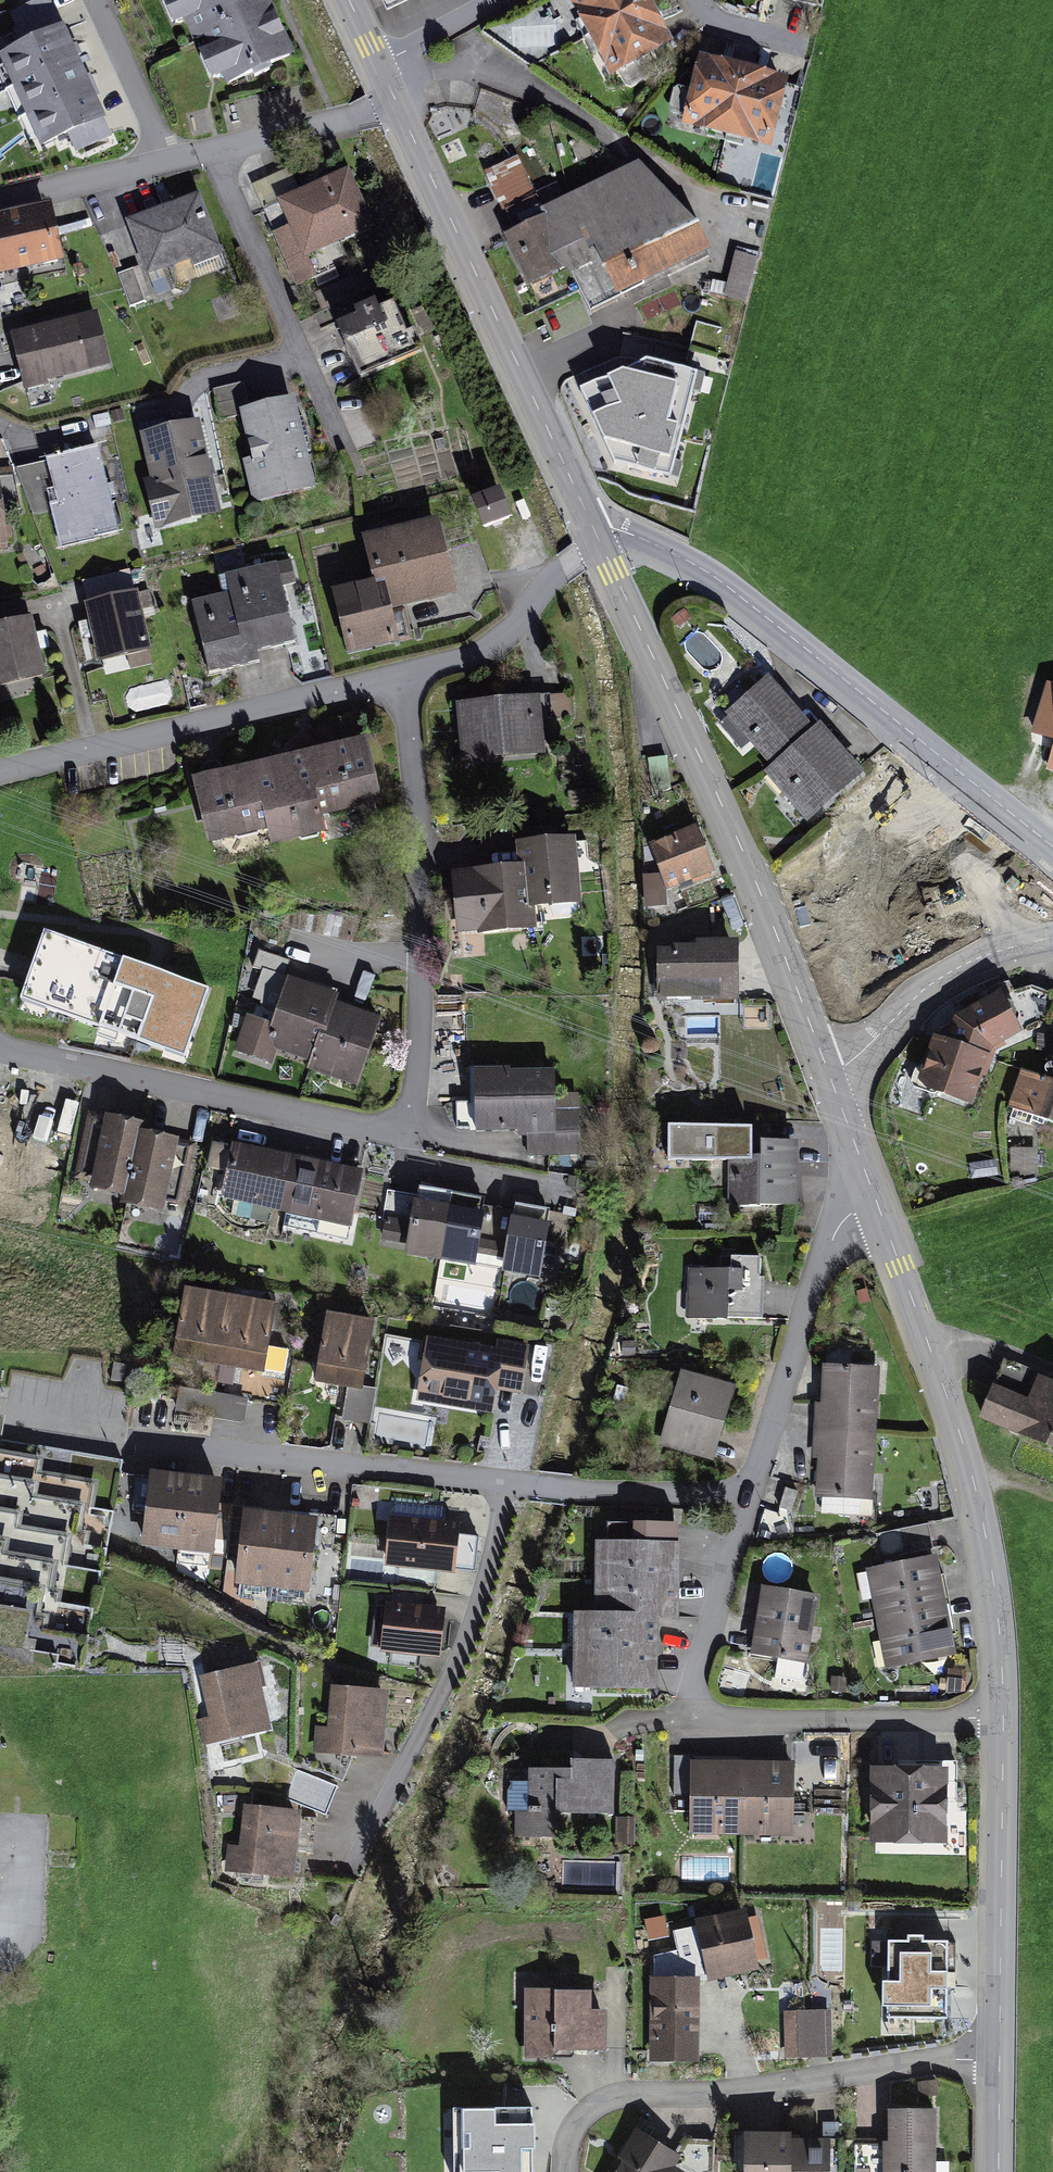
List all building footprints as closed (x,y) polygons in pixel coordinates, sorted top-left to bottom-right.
[(0,58),(0,65),(40,155),(71,141),(77,154),(111,138),(49,0),(43,0),(10,15),(25,47),(0,58)] [(227,102),(294,66),(259,0),(172,0),(227,102)] [(389,14),(421,0),(383,0),(389,14)] [(566,0),(608,80),(672,47),(648,0),(567,0),(566,0)] [(789,83),(699,61),(682,129),(772,151),(789,83)] [(504,213),(536,198),(535,195),(517,158),(483,174),(502,214),(504,213)] [(514,234),(504,239),(528,290),(567,272),(570,277),(574,275),(591,312),(710,256),(698,232),(638,167),(565,202),(543,212),(536,198),(504,213),(514,234)] [(325,254),(382,232),(360,175),(308,195),(301,177),(262,192),(300,293),(334,280),(325,254)] [(557,184),(535,195),(536,198),(543,212),(565,202),(557,184)] [(202,205),(129,231),(149,287),(222,262),(202,205)] [(0,229),(0,285),(64,271),(52,217),(0,229)] [(737,251),(725,295),(748,301),(760,257),(737,251)] [(398,295),(338,326),(366,381),(426,350),(398,295)] [(97,318),(8,344),(23,398),(113,373),(97,318)] [(690,348),(719,358),(728,331),(699,321),(690,348)] [(647,372),(582,400),(616,470),(668,482),(694,384),(647,372)] [(296,404),(243,416),(263,506),(317,494),(296,404)] [(197,429),(138,443),(161,537),(220,523),(197,429)] [(45,468),(63,550),(121,537),(102,455),(45,468)] [(13,558),(6,484),(0,485),(0,560),(13,558)] [(498,504),(474,514),(483,536),(506,526),(498,504)] [(371,588),(332,598),(348,661),(399,649),(391,618),(459,601),(439,522),(360,542),(371,588)] [(228,597),(190,606),(208,681),(260,668),(257,657),(295,648),(281,587),(295,584),(291,564),(224,580),(228,597)] [(138,597),(84,610),(99,667),(152,654),(138,597)] [(0,630),(0,690),(46,678),(32,622),(0,630)] [(764,775),(807,826),(863,779),(821,729),(814,734),(768,680),(725,716),(770,769),(764,775)] [(1049,686),(1032,747),(1052,753),(1052,687),(1049,686)] [(546,711),(462,715),(464,772),(549,769),(546,711)] [(371,750),(193,789),(207,854),(386,815),(371,750)] [(700,829),(649,849),(671,905),(722,885),(700,829)] [(516,870),(449,876),(455,939),(533,932),(532,912),(582,907),(576,841),(514,847),(516,870)] [(661,943),(661,1003),(742,1003),(742,943),(661,943)] [(247,1016),(233,1054),(269,1067),(275,1050),(311,1063),(308,1072),(357,1089),(380,1024),(336,1008),(339,1000),(283,981),(290,961),(258,950),(251,971),(262,974),(255,994),(278,1002),(271,1024),(247,1016)] [(211,1003),(56,952),(38,1007),(193,1058),(211,1003)] [(934,1027),(916,1079),(972,1099),(993,1043),(1024,1026),(1000,983),(955,1010),(948,1031),(934,1027)] [(510,1061),(474,1062),(476,1127),(518,1126),(518,1133),(527,1132),(528,1154),(581,1152),(579,1105),(556,1106),(555,1063),(510,1064),(510,1061)] [(1008,1103),(1052,1117),(1052,1072),(1021,1065),(1008,1103)] [(147,1118),(96,1107),(81,1174),(91,1176),(90,1183),(123,1190),(121,1198),(164,1207),(165,1199),(184,1203),(197,1140),(179,1136),(181,1130),(146,1123),(147,1118)] [(753,1117),(667,1117),(668,1155),(728,1153),(728,1204),(798,1200),(798,1162),(828,1162),(829,1138),(821,1121),(753,1120),(753,1117)] [(225,1168),(219,1194),(286,1209),(283,1223),(346,1237),(362,1166),(232,1137),(232,1141),(212,1136),(206,1164),(225,1168)] [(405,1241),(403,1250),(476,1262),(478,1251),(503,1256),(511,1208),(483,1203),(485,1193),(421,1182),(420,1194),(389,1189),(384,1220),(390,1221),(387,1238),(405,1241)] [(514,1208),(511,1208),(503,1256),(501,1267),(540,1274),(550,1214),(547,1214),(549,1203),(516,1197),(514,1208)] [(691,1265),(690,1314),(764,1315),(764,1272),(761,1272),(761,1251),(722,1250),(721,1265),(691,1265)] [(276,1297),(185,1281),(173,1352),(285,1372),(290,1346),(268,1342),(276,1297)] [(374,1315),(327,1307),(315,1376),(347,1382),(341,1418),(370,1423),(377,1387),(362,1384),(374,1315)] [(496,1343),(428,1331),(416,1399),(493,1412),(498,1386),(521,1390),(530,1341),(498,1335),(496,1343)] [(818,1455),(816,1493),(874,1496),(882,1361),(823,1357),(821,1399),(816,1399),(813,1455),(818,1455)] [(736,1381),(681,1365),(659,1443),(714,1459),(736,1381)] [(988,1418),(1052,1447),(1052,1381),(1042,1376),(1032,1400),(1003,1387),(988,1418)] [(178,1413),(247,1418),(248,1397),(179,1392),(178,1413)] [(57,1668),(58,1662),(80,1664),(103,1568),(123,1458),(1,1436),(0,1439),(0,1658),(57,1668)] [(223,1470),(149,1462),(148,1473),(137,1471),(132,1511),(144,1512),(141,1541),(214,1549),(220,1499),(223,1470)] [(339,1512),(220,1499),(214,1549),(228,1551),(223,1595),(304,1604),(306,1587),(316,1588),(320,1547),(334,1549),(339,1512)] [(571,1602),(570,1685),(660,1686),(661,1614),(680,1615),(681,1535),(678,1535),(679,1516),(634,1515),(634,1518),(607,1518),(607,1535),(595,1534),(594,1602),(571,1602)] [(928,1522),(876,1532),(881,1559),(863,1563),(885,1667),(958,1652),(936,1547),(934,1547),(928,1522)] [(462,1533),(394,1526),(389,1572),(457,1579),(462,1533)] [(762,1580),(749,1650),(806,1660),(818,1590),(762,1580)] [(373,1602),(371,1649),(382,1650),(384,1603),(373,1602)] [(447,1612),(388,1608),(385,1654),(444,1658),(447,1612)] [(207,1724),(212,1749),(280,1735),(267,1670),(209,1681),(217,1722),(207,1724)] [(313,1728),(311,1757),(383,1763),(389,1691),(334,1686),(330,1730),(313,1728)] [(515,1809),(516,1834),(559,1832),(557,1807),(562,1807),(562,1813),(614,1813),(615,1756),(570,1751),(571,1759),(529,1763),(529,1778),(508,1779),(507,1809),(515,1809)] [(795,1756),(674,1755),(673,1794),(690,1794),(690,1832),(794,1833),(795,1756)] [(957,1757),(869,1757),(869,1840),(948,1840),(948,1802),(957,1802),(957,1757)] [(304,1816),(246,1811),(242,1854),(229,1853),(227,1876),(298,1882),(304,1816)] [(746,1902),(695,1914),(697,1922),(674,1927),(678,1947),(654,1952),(654,1972),(700,1972),(700,1980),(759,1965),(746,1902)] [(668,1933),(664,1913),(644,1918),(648,1938),(668,1933)] [(948,1935),(924,1935),(924,1930),(908,1930),(908,1935),(887,1935),(887,1974),(882,1974),(882,2003),(887,2003),(887,2017),(948,2017),(948,1935)] [(654,1972),(651,1972),(650,2057),(700,2058),(700,1980),(700,1972),(654,1972)] [(590,1985),(525,1984),(525,2055),(550,2055),(559,2045),(605,2045),(605,2004),(590,2004),(590,1985)] [(831,2008),(783,2009),(785,2056),(832,2055),(831,2008)] [(454,2171),(534,2171),(532,2100),(453,2102),(454,2171)] [(889,2105),(890,2137),(856,2138),(856,2171),(937,2171),(936,2105),(889,2105)] [(636,2123),(606,2171),(687,2171),(688,2171),(713,2171),(714,2138),(684,2137),(678,2148),(636,2123)] [(744,2124),(744,2171),(831,2171),(831,2131),(793,2131),(793,2124),(744,2124)]
